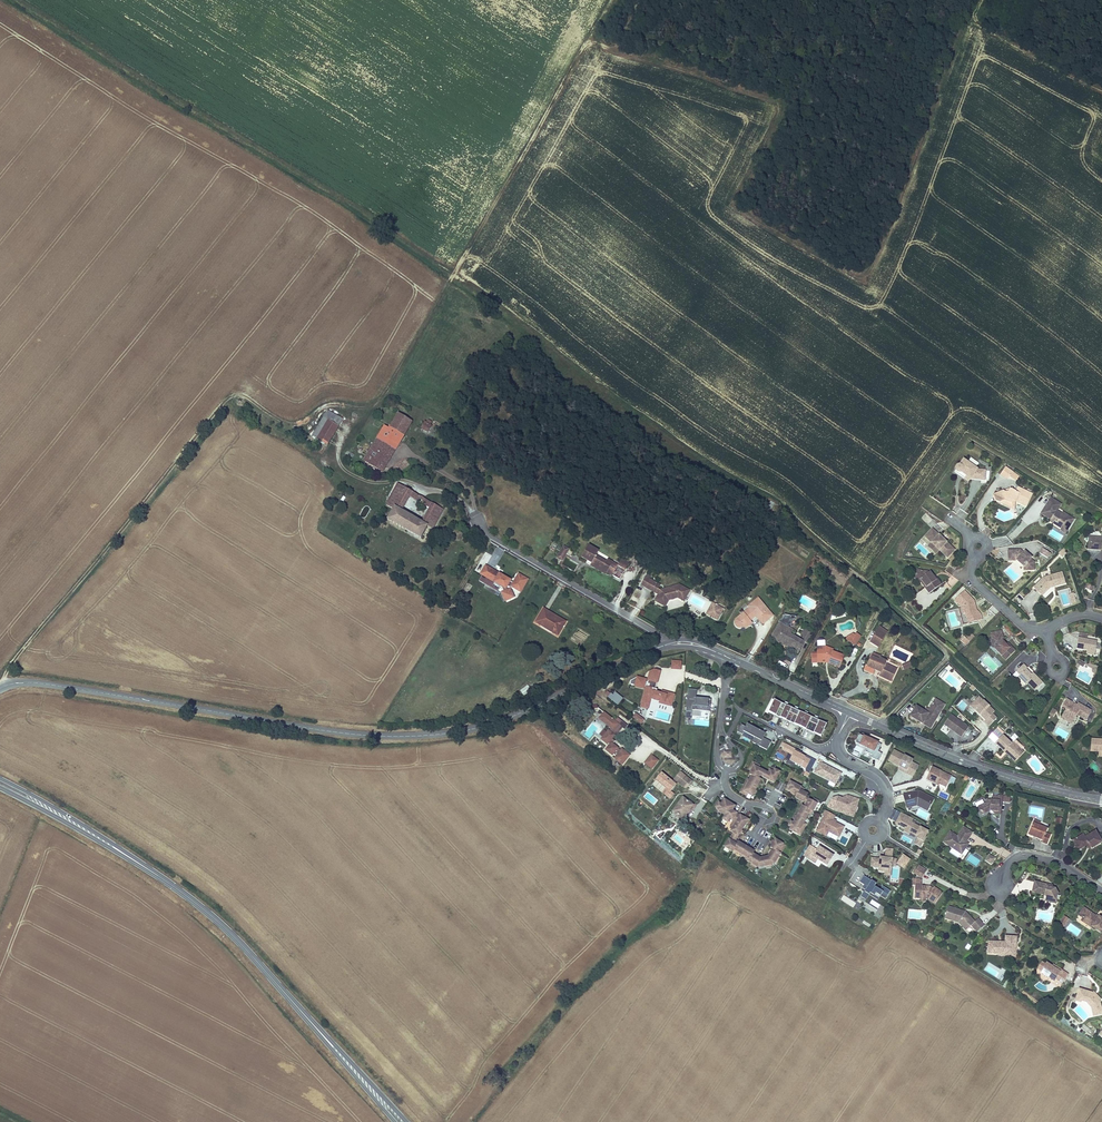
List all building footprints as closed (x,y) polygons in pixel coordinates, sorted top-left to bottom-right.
[(328,412),(312,437),(328,447),(343,422),(328,412)] [(395,440),(400,443),(412,424),(397,415),(388,429),(383,426),(362,461),(382,473),(385,468),(380,465),(395,440)] [(420,429),(427,433),(431,427),(429,425),(431,422),(428,420),(426,423),(424,422),(420,429)] [(385,468),(400,443),(395,440),(380,465),(385,468)] [(959,474),(969,481),(982,481),(982,471),(974,471),(961,461),(957,466),(956,467),(953,469),(953,471),(954,474),(956,474),(959,474)] [(1001,476),(1008,480),(1012,473),(1005,469),(1001,476)] [(431,504),(429,508),(421,524),(400,513),(409,497),(411,493),(397,485),(385,506),(393,510),(385,523),(419,542),(427,527),(432,530),(443,510),(431,504)] [(1003,504),(1011,506),(1014,505),(1014,503),(1025,508),(1029,495),(1016,490),(1014,495),(1011,494),(1011,492),(1009,492),(1008,493),(1008,495),(1004,497),(1001,495),(993,498),(996,505),(998,506),(1003,504)] [(1054,524),(1053,526),(1060,530),(1062,527),(1067,530),(1073,521),(1067,518),(1061,514),(1056,512),(1060,504),(1050,499),(1040,516),(1050,522),(1054,524)] [(960,510),(957,515),(965,519),(967,513),(960,510)] [(931,544),(939,551),(948,560),(954,552),(932,531),(925,538),(931,544)] [(1101,551),(1101,560),(1101,541),(1100,541),(1100,537),(1086,537),(1086,548),(1098,548),(1098,546),(1101,546),(1101,551)] [(1002,545),(1000,539),(993,541),(994,547),(1002,545)] [(936,555),(939,551),(931,544),(928,548),(936,555)] [(592,562),(591,566),(600,571),(602,567),(609,570),(608,572),(620,580),(626,570),(619,565),(618,568),(612,565),(613,562),(607,559),(606,561),(597,556),(599,551),(588,545),(582,557),(587,560),(592,562)] [(557,558),(562,561),(568,550),(564,547),(557,558)] [(1037,553),(1046,558),(1049,553),(1040,548),(1037,553)] [(1027,567),(1028,572),(1035,571),(1033,562),(1030,560),(1031,558),(1024,552),(1023,554),(1021,551),(1020,553),(1017,553),(1017,551),(1007,552),(1008,562),(1016,562),(1020,566),(1023,563),(1027,567)] [(619,565),(626,570),(629,564),(622,560),(619,565)] [(1024,573),(1028,572),(1027,567),(1023,563),(1020,566),(1023,569),(1024,573)] [(503,593),(506,602),(512,600),(509,591),(506,593),(506,589),(507,587),(514,591),(514,590),(518,593),(526,581),(518,576),(513,584),(513,585),(510,583),(510,582),(499,575),(496,580),(491,576),(493,571),(485,567),(481,575),(482,576),(488,580),(486,583),(492,587),(495,584),(500,587),(500,588),(502,589),(503,590),(503,593)] [(917,583),(923,591),(924,590),(918,582),(919,574),(914,573),(913,583),(917,583)] [(1053,585),(1054,587),(1065,584),(1061,573),(1042,578),(1035,586),(1040,591),(1039,592),(1043,595),(1048,589),(1048,586),(1053,585)] [(924,590),(923,591),(927,596),(939,587),(934,582),(933,583),(930,579),(927,575),(919,574),(918,582),(924,590)] [(641,585),(647,588),(651,579),(651,577),(647,575),(641,585)] [(497,593),(500,588),(500,587),(495,584),(492,587),(486,583),(488,580),(482,576),(479,582),(497,593)] [(651,579),(647,588),(659,595),(656,601),(667,606),(670,601),(670,598),(677,595),(679,597),(685,600),(690,589),(680,584),(662,590),(659,588),(660,585),(651,579)] [(526,581),(518,593),(520,593),(525,586),(527,581),(526,581)] [(1093,585),(1087,582),(1084,589),(1090,592),(1093,585)] [(1040,591),(1035,586),(1032,589),(1041,597),(1043,595),(1039,592),(1040,591)] [(963,615),(964,619),(969,618),(970,624),(980,622),(979,617),(975,612),(974,607),(972,608),(971,605),(973,604),(973,603),(963,592),(953,602),(960,609),(962,615),(963,615)] [(738,623),(741,623),(749,616),(748,615),(754,611),(757,615),(760,612),(765,618),(772,613),(758,595),(748,603),(749,605),(735,615),(734,618),(734,621),(736,623),(738,623)] [(724,606),(716,602),(711,613),(719,617),(724,606)] [(811,612),(815,615),(822,604),(817,602),(811,612)] [(558,636),(566,621),(544,609),(535,623),(558,636)] [(761,621),(765,618),(760,612),(757,615),(761,621)] [(749,616),(741,623),(744,625),(751,619),(749,616)] [(783,640),(782,644),(796,652),(803,640),(797,636),(796,637),(791,634),(793,630),(780,622),(773,634),(783,640)] [(876,629),(884,634),(886,631),(878,626),(876,629)] [(804,638),(808,640),(813,632),(803,627),(800,633),(802,635),(801,636),(804,638)] [(877,645),(884,634),(876,629),(869,640),(877,645)] [(992,639),(994,647),(994,649),(1006,660),(1015,651),(1007,643),(1005,645),(1005,643),(1003,644),(1002,640),(1004,640),(1001,631),(990,634),(992,639)] [(772,638),(782,644),(783,640),(773,634),(772,638)] [(848,639),(853,642),(857,635),(856,634),(850,636),(848,639)] [(1074,648),(1084,650),(1092,651),(1094,641),(1076,637),(1074,648)] [(959,643),(963,647),(967,643),(963,639),(959,643)] [(818,650),(819,659),(829,659),(831,660),(831,663),(842,667),(846,656),(830,650),(831,647),(825,645),(824,649),(818,650)] [(896,668),(884,662),(886,658),(880,656),(879,658),(872,654),(867,665),(880,671),(878,674),(891,680),(896,668)] [(671,660),(671,670),(681,670),(682,660),(671,660)] [(904,669),(912,666),(910,661),(902,664),(904,669)] [(1043,682),(1035,674),(1033,676),(1030,673),(1025,668),(1026,667),(1023,663),(1011,675),(1023,686),(1027,682),(1035,689),(1043,682)] [(655,696),(675,703),(676,698),(678,698),(679,693),(667,689),(666,692),(661,690),(662,688),(658,686),(660,680),(662,681),(666,670),(660,668),(656,670),(652,681),(655,682),(654,685),(652,684),(645,704),(652,706),(655,696)] [(525,696),(531,691),(528,687),(521,692),(525,696)] [(694,709),(711,711),(713,699),(698,697),(699,689),(691,688),(687,710),(694,711),(694,709)] [(623,699),(615,692),(613,695),(608,691),(604,695),(617,706),(623,699)] [(997,717),(992,712),(994,710),(979,695),(970,704),(986,719),(984,721),(988,726),(997,717)] [(934,698),(932,702),(941,708),(944,703),(934,698)] [(1066,707),(1062,715),(1073,720),(1077,713),(1087,718),(1092,708),(1082,704),(1081,705),(1077,703),(1066,698),(1062,706),(1066,707)] [(781,717),(787,705),(776,700),(770,711),(781,717)] [(910,716),(923,723),(924,721),(931,725),(941,708),(932,702),(927,710),(917,704),(910,716)] [(790,721),(796,709),(787,705),(781,717),(790,721)] [(1053,716),(1057,710),(1053,707),(1049,714),(1053,716)] [(616,754),(623,760),(630,751),(623,745),(622,746),(614,739),(617,736),(614,734),(617,730),(618,732),(625,723),(627,725),(630,721),(621,713),(619,715),(616,713),(615,714),(608,708),(603,713),(614,723),(612,726),(611,725),(609,728),(606,725),(602,729),(605,732),(604,734),(609,739),(610,738),(612,740),(607,745),(614,750),(614,749),(617,752),(616,754)] [(801,726),(807,714),(796,709),(790,721),(801,726)] [(637,714),(644,720),(647,717),(640,711),(637,714)] [(812,731),(818,719),(807,714),(801,726),(812,731)] [(951,714),(944,723),(962,736),(968,726),(951,714)] [(823,736),(828,724),(818,719),(812,731),(823,736)] [(753,742),(767,749),(772,741),(763,737),(766,733),(748,724),(746,726),(742,724),(738,732),(743,734),(744,731),(755,737),(753,742)] [(878,740),(863,733),(863,735),(859,733),(855,741),(867,747),(866,750),(872,753),(870,756),(879,760),(882,752),(878,750),(881,743),(878,742),(878,740)] [(993,743),(1002,751),(1004,749),(1012,757),(1020,748),(1012,741),(1011,743),(1008,740),(1008,739),(1005,736),(1004,737),(1001,734),(993,743)] [(1012,741),(1020,748),(1022,746),(1014,738),(1012,741)] [(1092,738),(1091,750),(1099,750),(1101,751),(1101,739),(1092,738)] [(1004,749),(1002,751),(1014,761),(1023,751),(1020,748),(1012,757),(1004,749)] [(904,755),(895,750),(890,760),(901,766),(898,770),(913,777),(919,766),(913,763),(915,758),(905,752),(904,755)] [(733,764),(733,751),(724,751),(724,764),(733,764)] [(813,760),(796,751),(790,762),(807,771),(813,760)] [(646,760),(652,766),(658,758),(652,753),(646,760)] [(842,772),(819,760),(813,772),(836,784),(842,772)] [(953,777),(933,766),(926,780),(940,788),(941,785),(947,788),(953,777)] [(772,786),(777,779),(773,776),(770,773),(768,777),(758,770),(754,768),(752,771),(750,776),(751,777),(744,789),(742,792),(745,795),(750,797),(759,782),(757,781),(759,778),(772,786)] [(670,799),(675,794),(671,791),(677,785),(661,772),(652,785),(670,799)] [(679,772),(676,775),(678,776),(675,780),(684,787),(690,781),(679,772)] [(784,835),(791,840),(794,836),(806,817),(808,819),(813,811),(809,809),(803,804),(805,801),(795,795),(796,792),(789,787),(786,791),(784,795),(794,801),(792,804),(800,809),(801,807),(804,809),(801,814),(799,812),(788,829),(785,833),(784,835)] [(919,790),(903,794),(906,809),(918,806),(929,812),(935,799),(919,790)] [(844,797),(839,796),(834,812),(855,818),(861,798),(847,794),(844,797)] [(1000,814),(1002,796),(992,795),(992,800),(986,800),(986,803),(978,807),(981,814),(988,810),(995,811),(995,814),(1000,814)] [(685,808),(689,802),(682,797),(672,811),(682,818),(688,811),(685,808)] [(721,799),(718,804),(714,809),(713,810),(721,815),(718,819),(722,822),(725,818),(731,823),(725,831),(728,834),(726,838),(726,839),(729,840),(740,824),(741,825),(743,821),(740,819),(739,819),(728,811),(731,806),(721,799)] [(838,817),(825,811),(823,816),(825,818),(819,831),(828,836),(830,833),(842,839),(848,826),(836,820),(838,817)] [(929,829),(903,814),(898,823),(908,829),(907,831),(919,838),(914,845),(922,849),(930,835),(929,829)] [(1040,825),(1033,822),(1028,834),(1042,840),(1042,842),(1047,844),(1052,834),(1046,831),(1048,828),(1040,825)] [(967,837),(968,838),(973,832),(963,825),(957,835),(950,830),(943,841),(962,853),(969,843),(966,841),(965,840),(967,837)] [(1076,844),(1079,843),(1081,848),(1085,845),(1087,847),(1090,846),(1091,848),(1101,842),(1101,841),(1096,829),(1084,836),(1083,833),(1073,839),(1076,844)] [(746,853),(729,840),(726,839),(725,841),(723,839),(719,845),(722,847),(721,848),(725,852),(727,849),(741,860),(739,862),(749,869),(765,867),(772,857),(770,855),(773,852),(776,848),(769,843),(763,851),(765,852),(760,860),(751,861),(745,855),(746,853)] [(835,854),(820,845),(818,849),(810,844),(803,856),(817,864),(820,859),(829,865),(835,854)] [(880,858),(871,858),(870,868),(879,868),(879,872),(885,872),(885,876),(892,876),(893,869),(899,869),(900,858),(897,858),(897,849),(887,849),(887,856),(880,855),(880,858)] [(991,864),(995,858),(988,853),(984,860),(991,864)] [(918,864),(913,871),(921,877),(926,870),(918,864)] [(871,879),(863,875),(859,882),(868,886),(862,896),(866,899),(870,892),(879,898),(883,893),(888,896),(891,890),(883,885),(881,888),(878,885),(880,881),(872,876),(871,879)] [(915,884),(915,892),(920,892),(920,896),(927,896),(935,902),(942,891),(935,885),(933,888),(929,885),(922,884),(922,878),(913,878),(913,884),(915,884)] [(1047,888),(1048,885),(1034,882),(1032,892),(1045,895),(1046,898),(1049,898),(1051,901),(1056,902),(1058,894),(1055,889),(1052,889),(1047,888)] [(843,896),(840,901),(854,906),(856,901),(843,896)] [(878,908),(880,904),(871,899),(869,903),(878,908)] [(945,917),(955,920),(956,917),(961,920),(966,926),(969,923),(971,925),(978,932),(985,925),(979,918),(975,921),(966,911),(966,913),(961,911),(962,909),(949,906),(945,917)] [(1083,917),(1089,921),(1087,924),(1092,927),(1092,925),(1100,930),(1101,927),(1101,917),(1099,915),(1097,918),(1095,916),(1096,915),(1083,907),(1078,914),(1083,917)] [(1069,918),(1064,915),(1058,923),(1064,927),(1069,918)] [(956,917),(955,920),(958,921),(966,930),(971,925),(969,923),(966,926),(961,920),(956,917)] [(999,942),(999,940),(989,940),(988,952),(997,953),(1009,953),(1009,950),(1016,950),(1016,935),(1005,935),(1005,941),(1002,940),(1002,942),(999,942)] [(1068,973),(1061,969),(1060,971),(1051,965),(1046,962),(1045,963),(1040,970),(1039,972),(1054,981),(1055,978),(1062,983),(1068,973)] [(1092,992),(1093,991),(1078,987),(1075,1000),(1081,1002),(1082,999),(1085,1000),(1091,1007),(1092,1016),(1101,1013),(1101,1008),(1101,1002),(1100,999),(1098,1001),(1094,996),(1095,995),(1092,992)] [(1093,991),(1092,992),(1095,995),(1094,996),(1098,1001),(1100,999),(1101,999),(1094,991),(1093,991)]
